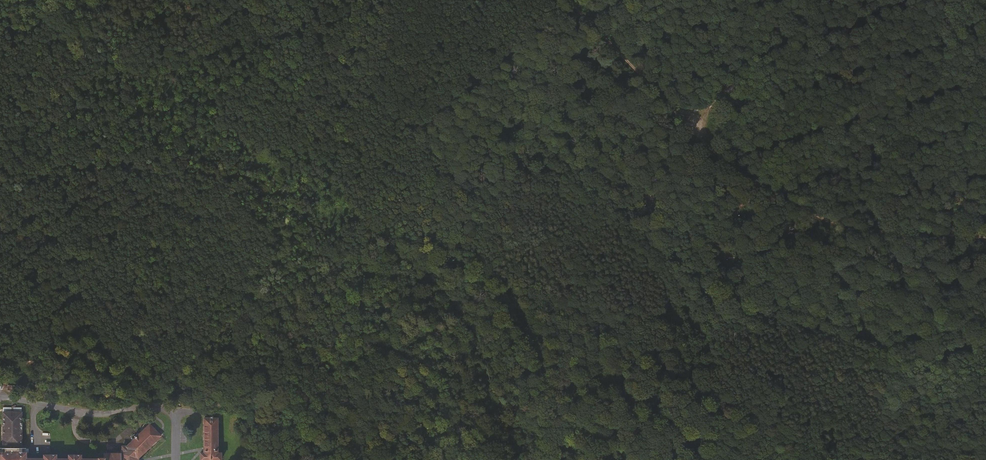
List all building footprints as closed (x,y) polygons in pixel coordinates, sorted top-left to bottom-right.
[(22,452),(22,447),(18,446),(18,442),(10,442),(10,439),(18,440),(18,406),(0,406),(0,439),(3,440),(3,443),(0,443),(0,459),(138,459),(136,458),(136,453),(159,430),(146,419),(124,441),(118,441),(119,445),(115,449),(96,449),(96,453),(78,453),(78,449),(67,449),(67,454),(53,453),(53,449),(39,449),(39,453),(22,452)] [(220,448),(215,448),(216,415),(203,415),(202,448),(198,448),(198,453),(220,453),(220,448)]
